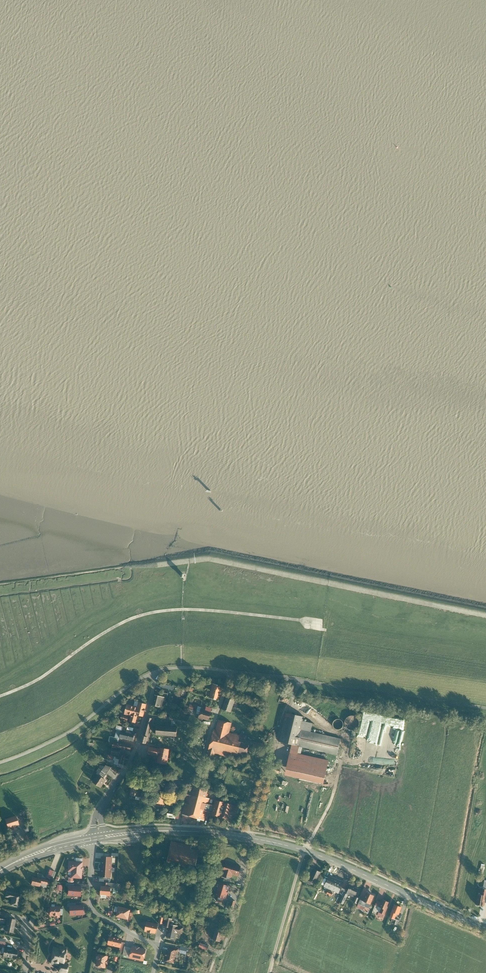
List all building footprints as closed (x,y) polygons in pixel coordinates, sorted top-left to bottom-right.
[(220,685),(213,684),(209,697),(217,699),(220,685)] [(163,705),(165,696),(154,694),(152,703),(163,705)] [(226,696),(222,709),(230,712),(235,699),(226,696)] [(146,703),(137,700),(135,705),(126,702),(125,709),(144,713),(146,703)] [(209,718),(211,711),(200,707),(198,715),(209,718)] [(144,713),(125,709),(124,713),(130,714),(129,720),(135,721),(137,715),(143,716),(144,713)] [(286,713),(280,742),(293,745),(287,774),(325,783),(329,760),(302,754),(303,748),(338,756),(342,739),(311,732),(313,724),(303,721),(304,717),(286,713)] [(347,716),(346,728),(356,729),(357,716),(347,716)] [(142,736),(148,738),(153,719),(147,718),(142,736)] [(232,723),(218,720),(216,729),(214,729),(207,755),(214,757),(215,754),(227,757),(228,753),(241,756),(241,754),(248,755),(251,745),(239,742),(240,739),(245,740),(246,736),(240,734),(240,735),(230,733),(232,723)] [(367,735),(367,748),(384,748),(384,744),(389,744),(389,745),(396,745),(396,727),(394,727),(394,731),(385,731),(385,728),(382,728),(382,723),(375,723),(375,720),(372,720),(372,735),(367,735)] [(156,729),(156,733),(176,735),(177,726),(156,724),(156,729)] [(127,728),(122,727),(121,729),(119,737),(119,738),(123,739),(123,738),(133,740),(135,731),(127,729),(127,728)] [(272,733),(267,731),(266,736),(263,735),(263,739),(270,741),(272,733)] [(130,750),(131,743),(118,740),(113,739),(113,741),(112,745),(121,747),(122,747),(122,749),(130,750)] [(121,747),(112,745),(111,753),(116,754),(117,752),(120,753),(120,751),(121,747)] [(169,748),(149,745),(148,753),(158,755),(156,762),(166,763),(169,748)] [(123,764),(125,752),(120,751),(120,753),(117,752),(116,754),(115,761),(115,762),(123,764)] [(280,768),(273,765),(271,771),(278,774),(280,768)] [(104,778),(111,767),(105,766),(98,774),(104,778)] [(91,781),(100,787),(106,779),(104,778),(98,774),(97,773),(91,781)] [(142,785),(131,783),(129,795),(140,796),(142,785)] [(187,795),(182,815),(203,821),(206,811),(212,812),(211,814),(229,818),(231,813),(233,814),(234,809),(232,808),(233,804),(215,799),(214,802),(208,800),(209,796),(206,796),(208,789),(194,785),(192,791),(188,790),(186,795),(187,795)] [(153,803),(165,804),(167,791),(155,789),(153,803)] [(16,816),(5,819),(7,829),(11,828),(12,830),(14,829),(16,829),(15,827),(18,826),(16,816)] [(191,845),(171,840),(166,862),(185,866),(186,862),(195,864),(199,849),(191,847),(191,845)] [(112,877),(113,857),(101,856),(100,877),(112,877)] [(83,861),(69,860),(68,871),(72,871),(72,877),(82,878),(83,861)] [(231,878),(232,874),(238,876),(241,866),(225,861),(221,875),(231,878)] [(50,868),(46,877),(52,879),(55,871),(50,868)] [(315,883),(320,871),(314,868),(309,880),(312,881),(315,883)] [(41,878),(33,876),(31,885),(40,887),(40,883),(46,884),(47,879),(41,877),(41,878)] [(329,876),(326,883),(339,889),(342,882),(329,876)] [(219,882),(215,895),(217,896),(216,901),(221,902),(223,897),(225,898),(229,885),(219,882)] [(346,893),(348,894),(353,896),(354,894),(356,894),(358,888),(350,884),(349,887),(346,893)] [(106,885),(101,885),(101,895),(111,895),(111,887),(111,885),(106,885)] [(476,904),(484,905),(485,894),(485,888),(478,887),(478,892),(476,904)] [(21,893),(6,891),(5,896),(11,897),(10,904),(19,906),(21,893)] [(370,904),(374,895),(367,891),(363,901),(370,904)] [(343,893),(339,903),(343,905),(348,894),(346,893),(343,892),(343,893)] [(389,902),(382,899),(379,906),(380,907),(378,912),(384,914),(389,902)] [(396,914),(398,914),(401,907),(394,904),(391,912),(396,914)] [(50,905),(49,915),(61,916),(61,906),(50,905)] [(130,909),(118,906),(116,916),(128,919),(130,909)] [(7,917),(4,930),(13,932),(15,919),(7,917)] [(166,917),(164,926),(169,927),(169,922),(172,923),(172,918),(166,917)] [(158,923),(147,921),(144,931),(155,934),(158,923)] [(169,922),(169,927),(167,938),(175,939),(176,932),(181,933),(183,927),(177,926),(178,924),(172,923),(169,922)] [(216,924),(212,939),(219,941),(223,926),(216,924)] [(110,935),(108,944),(120,946),(121,941),(122,938),(110,935)] [(53,947),(50,963),(59,965),(60,962),(64,962),(66,948),(65,948),(65,947),(60,946),(59,948),(53,947)] [(167,949),(165,961),(174,963),(176,953),(178,953),(179,948),(169,946),(168,950),(167,949)] [(4,947),(2,957),(7,958),(7,956),(16,957),(17,949),(4,947)] [(99,953),(96,966),(105,968),(106,963),(107,963),(108,959),(106,959),(107,955),(99,953)] [(68,963),(64,962),(60,962),(59,965),(58,972),(67,972),(68,963)]
